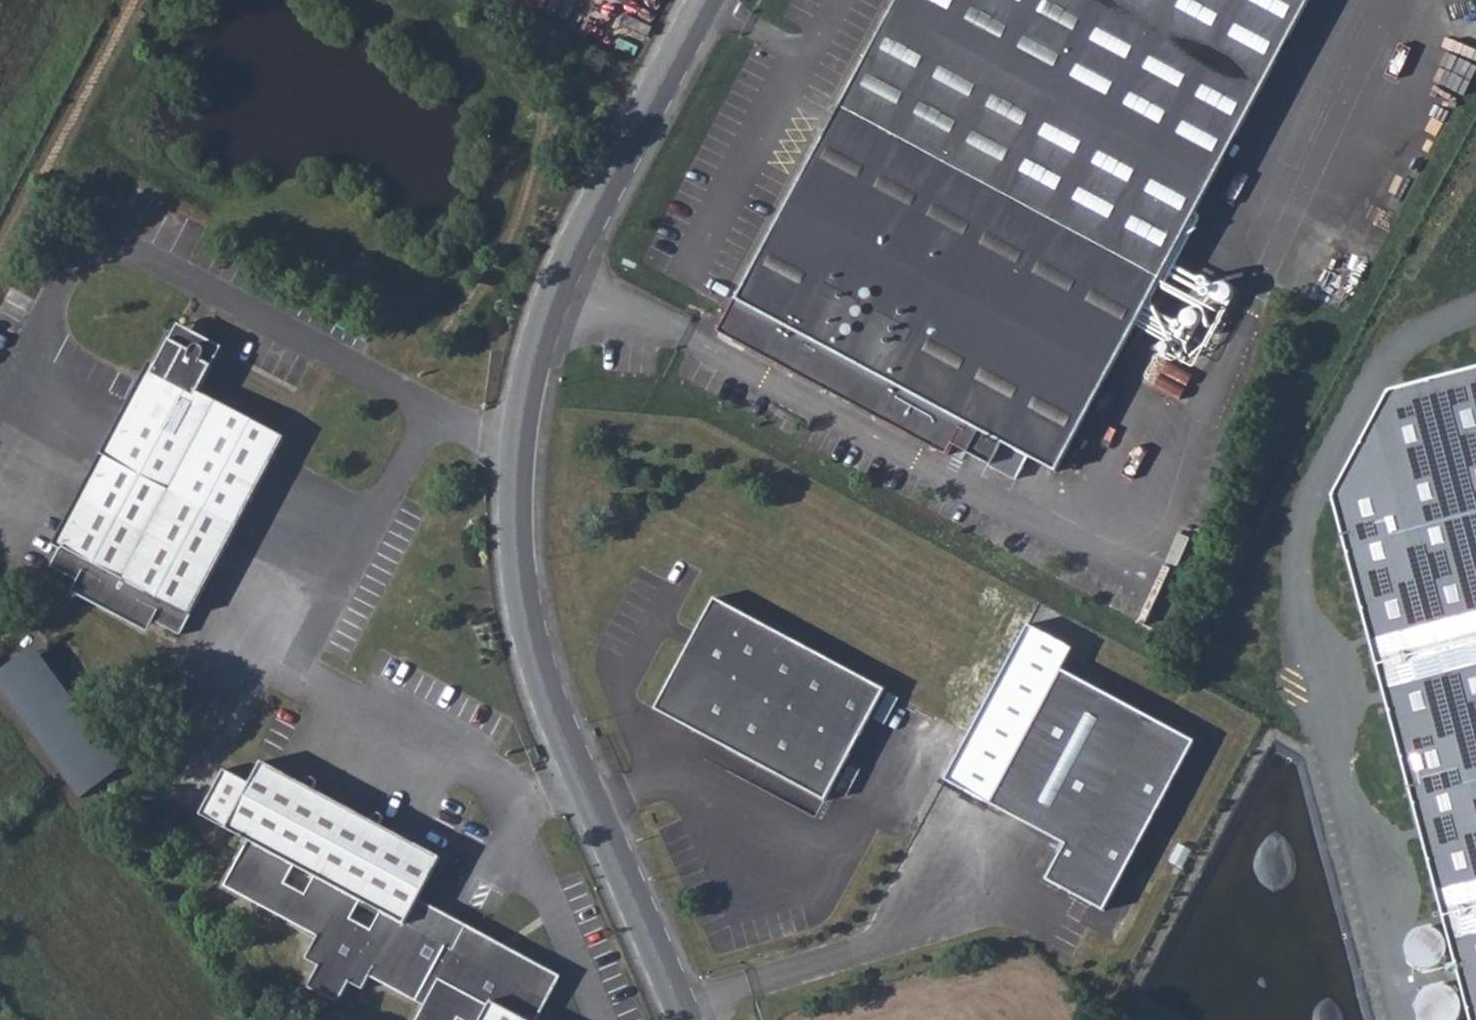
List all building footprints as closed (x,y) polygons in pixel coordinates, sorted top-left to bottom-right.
[(1153,277),(1299,0),(889,0),(716,329),(945,452),(960,424),(977,432),(966,454),(1014,481),(1027,459),(1054,472),(1153,277)] [(606,62),(595,57),(587,72),(597,78),(606,62)] [(225,342),(180,317),(49,557),(77,572),(73,575),(154,619),(156,615),(180,629),(290,434),(200,386),(225,342)] [(1333,501),(1469,1019),(1475,1019),(1475,374),(1392,396),(1333,501)] [(880,688),(711,597),(651,707),(822,800),(880,688)] [(1197,746),(1061,675),(1074,649),(1029,626),(948,783),(1068,844),(1047,882),(1109,914),(1197,746)] [(75,798),(123,766),(39,641),(0,667),(0,686),(75,798)] [(204,830),(240,850),(215,895),(307,946),(294,969),(309,978),(303,990),(331,1005),(338,994),(352,1002),(365,979),(418,1008),(411,1019),(532,1019),(550,988),(407,909),(432,864),(371,830),(377,819),(369,815),(364,824),(306,792),(312,783),(305,779),(300,788),(278,776),(258,765),(243,790),(217,775),(190,823),(204,830)]
